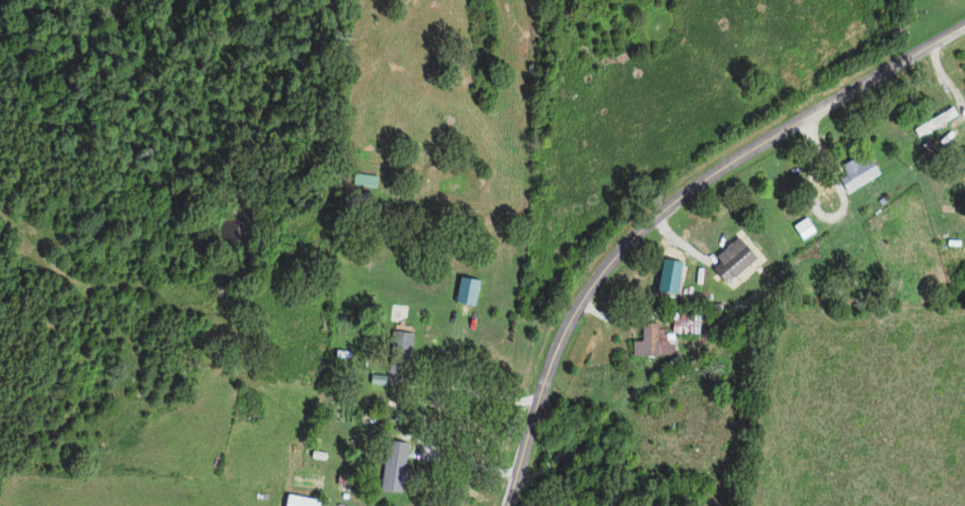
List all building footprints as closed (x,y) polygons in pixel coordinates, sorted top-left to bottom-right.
[(913,130),(918,138),(957,116),(952,108),(913,130)] [(838,179),(846,194),(879,176),(868,156),(857,163),(854,158),(840,166),(845,175),(838,179)] [(376,188),(377,177),(353,175),(353,187),(376,188)] [(814,234),(807,219),(793,226),(800,241),(814,234)] [(719,263),(711,270),(724,285),(756,260),(738,238),(714,257),(719,263)] [(675,296),(681,264),(662,260),(655,292),(675,296)] [(478,282),(459,278),(454,303),(473,307),(478,282)] [(698,335),(699,314),(672,314),(671,334),(698,335)] [(632,342),(632,357),(673,358),(674,333),(657,333),(657,325),(642,324),(641,342),(632,342)] [(412,333),(392,332),(391,353),(411,354),(412,333)] [(379,491),(401,494),(408,444),(386,441),(379,491)] [(320,502),(286,495),(284,505),(319,505),(320,502)]
